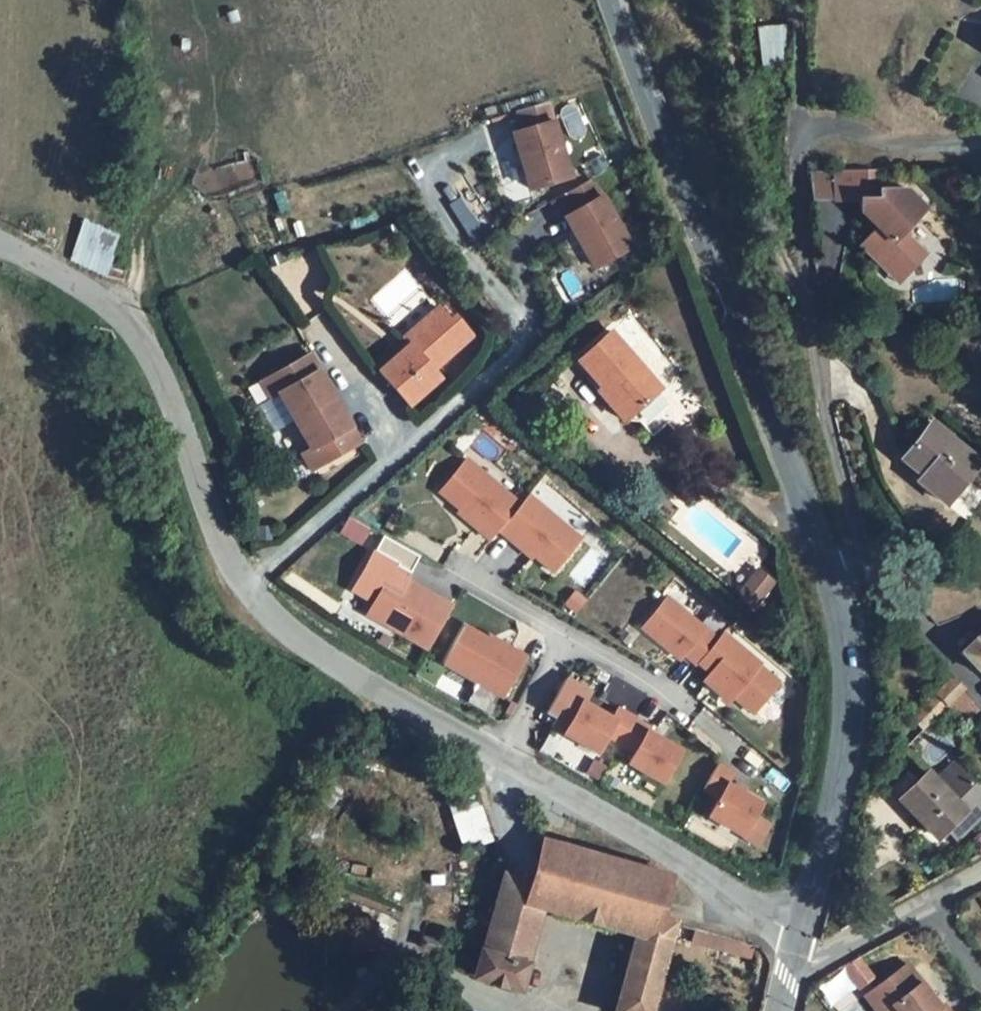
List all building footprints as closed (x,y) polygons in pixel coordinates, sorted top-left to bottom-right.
[(787,65),(787,25),(760,25),(760,66),(787,65)] [(513,133),(530,188),(571,176),(549,101),(525,107),(518,110),(524,129),(513,133)] [(884,169),(835,170),(835,200),(861,200),(862,212),(878,227),(860,246),(876,261),(882,255),(904,276),(927,253),(909,236),(909,226),(928,206),(909,189),(883,189),(884,169)] [(593,178),(565,194),(575,211),(566,217),(595,268),(632,246),(593,178)] [(106,274),(117,242),(80,230),(69,262),(106,274)] [(882,255),(876,261),(898,282),(904,276),(882,255)] [(410,345),(380,371),(409,405),(440,377),(433,369),(454,350),(453,350),(448,344),(467,328),(465,326),(455,315),(450,320),(439,307),(404,338),(410,345)] [(472,333),(467,328),(448,344),(453,350),(472,333)] [(612,331),(579,361),(604,388),(608,384),(634,413),(641,422),(654,436),(682,411),(612,331)] [(335,397),(309,353),(261,380),(270,397),(279,392),(295,420),(335,397)] [(604,388),(600,391),(626,421),(634,413),(608,384),(604,388)] [(279,392),(270,397),(253,407),(269,435),(295,420),(279,392)] [(335,397),(295,420),(310,448),(302,453),(311,470),(360,442),(335,397)] [(641,422),(634,413),(626,421),(641,422)] [(918,480),(926,470),(955,493),(980,461),(932,421),(902,458),(918,471),(914,476),(918,480)] [(458,512),(491,539),(521,503),(467,458),(439,491),(461,509),(458,512)] [(926,470),(918,480),(947,503),(955,493),(926,470)] [(529,494),(499,530),(532,557),(534,555),(555,572),(583,539),(529,494)] [(348,518),(341,530),(362,543),(369,530),(348,518)] [(398,564),(410,571),(419,555),(384,535),(376,549),(399,562),(398,564)] [(402,585),(406,579),(410,571),(398,564),(399,562),(376,549),(353,590),(374,602),(388,577),(402,585)] [(760,567),(740,592),(755,604),(775,579),(760,567)] [(367,614),(427,648),(452,605),(415,584),(412,590),(402,585),(388,577),(374,602),(367,614)] [(406,579),(402,585),(412,590),(415,584),(406,579)] [(668,597),(642,627),(680,659),(684,654),(697,664),(699,662),(718,639),(668,597)] [(465,625),(444,663),(504,697),(527,656),(490,635),(489,638),(465,625)] [(718,639),(699,662),(711,672),(704,680),(729,701),(734,696),(753,713),(780,682),(760,665),(761,663),(724,632),(718,639)] [(980,672),(980,635),(978,637),(961,652),(980,672)] [(965,688),(953,676),(912,716),(923,728),(924,728),(924,729),(938,716),(946,708),(957,696),(965,688)] [(582,700),(585,701),(591,691),(566,677),(546,714),(554,719),(551,725),(563,732),(582,700)] [(965,688),(957,696),(974,715),(980,708),(980,707),(965,688)] [(582,700),(563,732),(597,752),(607,735),(622,744),(637,719),(617,708),(612,717),(585,701),(582,700)] [(946,708),(938,716),(944,722),(952,715),(946,708)] [(650,727),(637,719),(622,744),(635,751),(628,763),(662,782),(681,750),(648,731),(650,727)] [(733,774),(717,765),(703,789),(719,797),(708,816),(743,835),(762,802),(728,783),(733,774)] [(901,799),(927,827),(931,823),(943,835),(948,829),(965,813),(970,817),(980,807),(980,791),(956,765),(937,782),(929,773),(901,799)] [(477,795),(448,805),(464,848),(493,838),(477,795)] [(970,817),(965,813),(948,829),(958,839),(975,822),(980,816),(980,807),(970,817)] [(943,835),(931,823),(927,827),(939,839),(943,835)] [(499,894),(542,906),(637,934),(615,1010),(651,1010),(676,921),(657,917),(669,875),(546,840),(534,882),(505,874),(499,894)] [(542,906),(499,894),(483,951),(482,952),(526,964),(542,906)] [(751,942),(696,927),(692,943),(752,958),(756,944),(751,942)] [(430,937),(423,935),(420,946),(441,952),(443,940),(430,937)] [(526,964),(482,952),(476,976),(519,988),(526,964)] [(843,963),(851,988),(874,981),(866,955),(843,963)] [(874,989),(887,1007),(883,1010),(951,1010),(945,1003),(941,1007),(908,963),(874,989)] [(874,989),(865,996),(877,1010),(883,1010),(887,1007),(874,989)]
